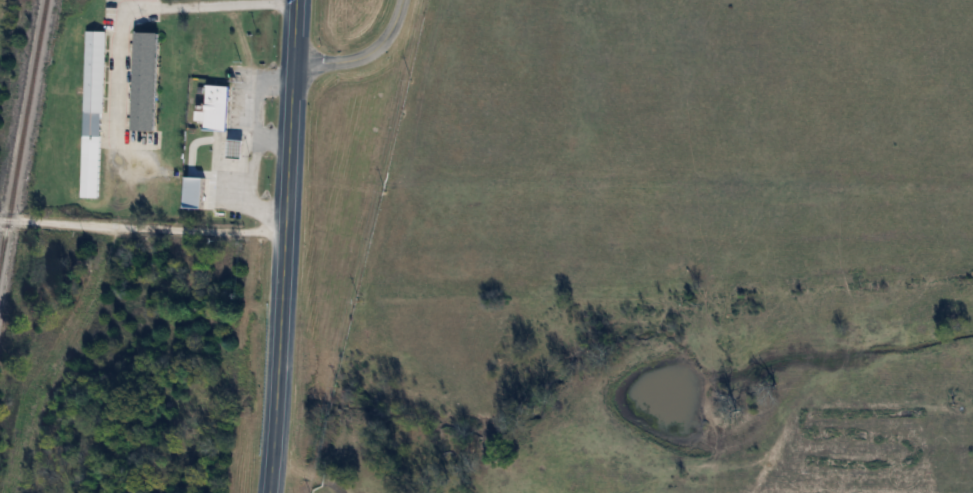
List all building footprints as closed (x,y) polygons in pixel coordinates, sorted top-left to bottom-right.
[(77,191),(96,192),(98,143),(102,25),(82,24),(77,191)] [(129,123),(153,125),(155,25),(132,24),(129,123)] [(223,126),(227,79),(203,77),(199,124),(209,124),(223,126)]
